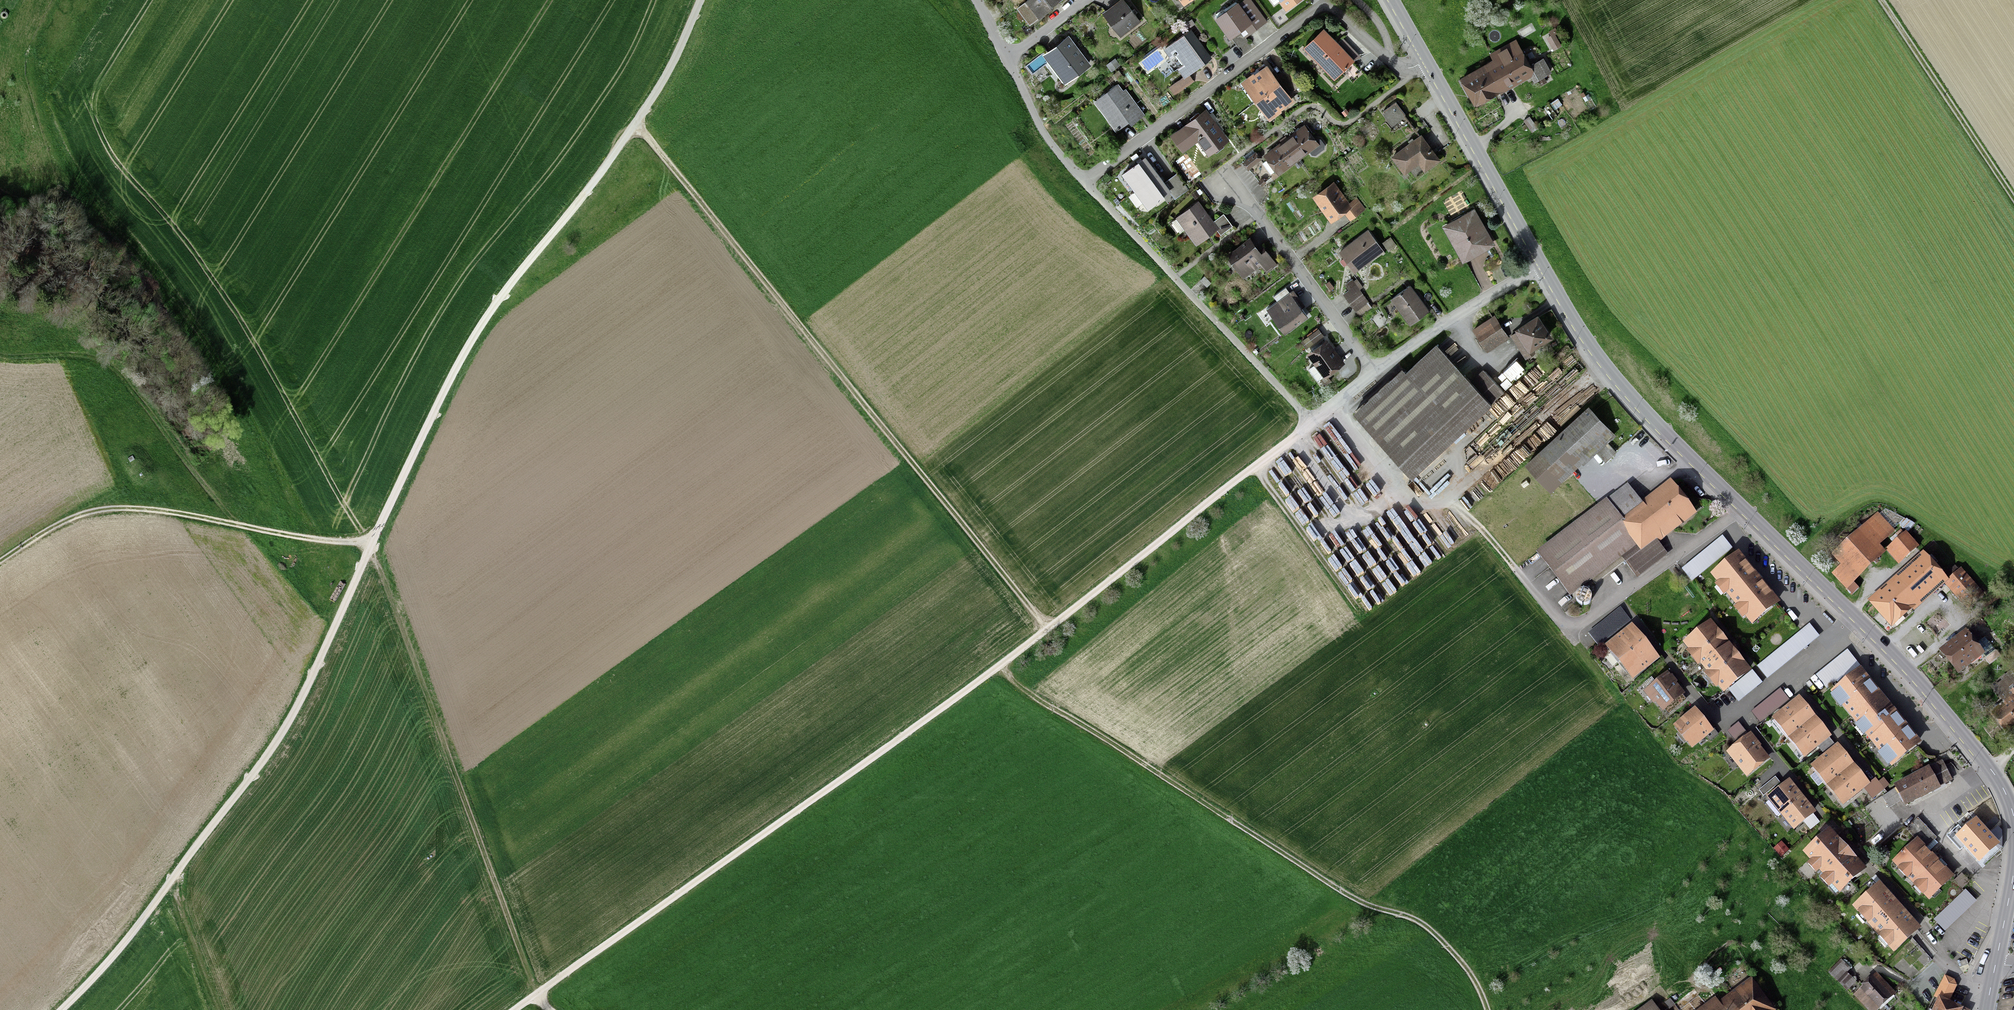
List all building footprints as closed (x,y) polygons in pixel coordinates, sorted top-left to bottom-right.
[(1016,7),(1030,26),(1056,7),(1054,4),(1059,0),(1026,0),(1016,7)] [(1141,21),(1136,14),(1138,12),(1134,8),(1133,10),(1125,0),(1118,0),(1102,13),(1104,15),(1101,17),(1117,37),(1119,35),(1120,37),(1141,21)] [(1253,0),(1243,0),(1239,2),(1238,1),(1215,18),(1230,39),(1232,37),(1239,47),(1248,40),(1246,37),(1268,21),(1253,0)] [(1300,0),(1271,0),(1274,4),(1279,1),(1286,10),(1300,0)] [(1185,31),(1195,24),(1191,18),(1181,26),(1185,31)] [(1335,77),(1358,55),(1327,23),(1304,45),(1335,77)] [(1190,74),(1212,57),(1191,29),(1164,49),(1183,76),(1169,87),(1175,95),(1195,81),(1190,74)] [(1092,64),(1069,34),(1043,54),(1042,54),(1027,66),(1033,74),(1048,62),(1065,85),(1092,64)] [(1522,38),(1459,73),(1477,105),(1540,71),(1534,59),(1522,38)] [(1546,52),(1534,59),(1540,71),(1542,75),(1555,68),(1546,52)] [(1119,64),(1115,58),(1105,64),(1109,70),(1119,64)] [(1254,100),(1255,101),(1281,82),(1272,71),(1267,64),(1254,74),(1253,72),(1240,82),(1243,85),(1240,87),(1251,102),(1254,100)] [(1274,69),(1272,71),(1281,82),(1289,94),(1300,86),(1287,67),(1278,74),(1274,69)] [(1289,94),(1281,82),(1255,101),(1262,111),(1258,114),(1263,121),(1267,118),(1270,121),(1283,111),(1282,110),(1295,101),(1289,94)] [(1131,124),(1145,114),(1126,88),(1123,90),(1118,83),(1094,101),(1116,131),(1129,121),(1131,124)] [(1397,102),(1384,111),(1392,123),(1405,114),(1397,102)] [(1208,156),(1230,140),(1223,131),(1225,130),(1212,112),(1210,113),(1206,108),(1170,135),(1183,152),(1194,144),(1204,156),(1207,154),(1208,156)] [(1293,134),(1285,141),(1299,160),(1310,152),(1313,157),(1327,147),(1319,136),(1316,139),(1305,123),(1292,133),(1293,134)] [(1410,170),(1421,160),(1429,169),(1446,154),(1423,127),(1394,152),(1410,170)] [(1279,175),(1299,160),(1285,141),(1277,147),(1276,145),(1263,155),(1279,175)] [(1246,159),(1242,162),(1248,169),(1251,168),(1261,160),(1264,158),(1258,150),(1255,152),(1253,149),(1244,156),(1246,159)] [(1146,156),(1122,173),(1126,179),(1117,185),(1125,196),(1133,190),(1134,190),(1158,173),(1146,156)] [(1180,167),(1189,167),(1189,159),(1180,159),(1180,167)] [(1264,165),(1261,160),(1251,168),(1254,172),(1264,165)] [(1273,177),(1264,165),(1254,172),(1259,180),(1257,181),(1261,186),(1273,177)] [(1164,181),(1158,173),(1134,190),(1135,192),(1128,196),(1136,207),(1143,203),(1147,208),(1170,192),(1175,200),(1189,190),(1177,172),(1164,181)] [(1331,221),(1344,212),(1350,220),(1365,209),(1356,196),(1350,201),(1334,178),(1312,194),(1331,221)] [(1191,193),(1195,199),(1200,196),(1200,195),(1203,193),(1200,188),(1198,190),(1197,189),(1191,193)] [(1214,220),(1198,200),(1175,217),(1176,218),(1169,223),(1170,225),(1166,228),(1172,236),(1179,230),(1180,232),(1184,229),(1196,245),(1217,230),(1221,235),(1233,226),(1223,213),(1214,220)] [(1465,258),(1498,241),(1477,201),(1444,218),(1465,258)] [(1359,267),(1387,246),(1370,224),(1342,245),(1359,267)] [(1264,245),(1259,249),(1250,237),(1226,255),(1243,278),(1260,265),(1266,273),(1278,264),(1264,245)] [(1205,275),(1200,280),(1207,287),(1212,282),(1205,275)] [(1345,294),(1351,303),(1362,295),(1358,289),(1362,286),(1355,278),(1346,285),(1350,290),(1345,294)] [(1413,320),(1433,305),(1413,279),(1393,294),(1413,320)] [(1285,334),(1308,317),(1301,308),(1305,305),(1293,289),(1290,292),(1286,287),(1273,296),(1277,301),(1266,309),(1285,334)] [(1367,301),(1362,295),(1351,303),(1356,309),(1367,301)] [(1486,352),(1508,340),(1494,316),(1472,329),(1486,352)] [(1534,353),(1530,347),(1549,336),(1537,317),(1515,331),(1524,346),(1520,348),(1526,358),(1534,353)] [(1309,336),(1303,340),(1307,347),(1313,343),(1309,336)] [(1317,381),(1343,362),(1328,340),(1311,352),(1318,361),(1308,368),(1317,381)] [(1417,472),(1505,391),(1484,369),(1473,379),(1437,341),(1410,365),(1405,360),(1356,406),(1417,472)] [(1516,360),(1504,371),(1513,381),(1526,370),(1516,360)] [(1609,430),(1588,407),(1527,462),(1547,485),(1609,430)] [(1505,491),(1514,501),(1539,478),(1530,468),(1505,491)] [(1644,507),(1627,486),(1540,554),(1572,595),(1621,556),(1637,577),(1667,553),(1656,538),(1690,511),(1671,486),(1644,507)] [(1896,627),(1947,580),(1971,606),(1990,589),(1964,561),(1953,571),(1910,525),(1906,529),(1883,505),(1834,551),(1844,561),(1836,568),(1852,585),(1891,549),(1905,563),(1869,597),(1896,627)] [(1692,581),(1732,547),(1724,537),(1684,572),(1692,581)] [(1738,557),(1714,576),(1753,623),(1777,604),(1738,557)] [(1578,597),(1578,602),(1581,605),(1585,606),(1589,604),(1591,601),(1591,597),(1588,594),(1585,592),(1580,594),(1578,597)] [(1622,609),(1590,634),(1599,646),(1631,621),(1622,609)] [(1751,669),(1708,619),(1678,645),(1720,695),(1732,685),(1749,670),(1751,669)] [(1941,644),(1962,670),(1986,651),(1994,660),(2005,652),(1987,629),(1981,634),(1971,621),(1941,644)] [(1768,679),(1819,637),(1810,625),(1758,667),(1768,679)] [(1608,646),(1621,662),(1644,643),(1632,627),(1608,646)] [(1656,658),(1644,643),(1621,662),(1633,677),(1656,658)] [(1850,653),(1818,678),(1825,687),(1857,662),(1850,653)] [(1753,671),(1730,690),(1739,702),(1763,683),(1753,671)] [(1660,715),(1685,695),(1668,673),(1643,693),(1660,715)] [(1862,673),(1838,691),(1893,762),(1917,744),(1862,673)] [(1782,689),(1753,711),(1761,721),(1789,699),(1782,689)] [(1993,711),(2009,732),(2013,728),(2013,694),(1993,711)] [(1776,719),(1790,736),(1813,717),(1799,700),(1776,719)] [(1691,747),(1712,730),(1696,709),(1675,726),(1691,747)] [(1828,736),(1813,717),(1790,736),(1805,755),(1828,736)] [(1748,773),(1768,757),(1750,736),(1730,752),(1748,773)] [(1814,765),(1828,784),(1852,765),(1838,747),(1814,765)] [(1953,781),(1942,761),(1894,786),(1895,789),(1882,797),(1890,808),(1901,801),(1905,807),(1921,799),(1921,800),(1941,789),(1940,787),(1953,781)] [(1866,783),(1852,765),(1828,784),(1842,802),(1866,783)] [(1783,812),(1800,798),(1788,784),(1771,798),(1783,812)] [(1800,798),(1783,812),(1795,827),(1812,813),(1800,798)] [(2002,830),(1998,826),(1988,835),(1969,812),(1945,832),(1958,848),(1952,853),(1969,873),(2002,847),(2002,830)] [(1799,857),(1836,898),(1866,870),(1829,830),(1799,857)] [(1934,895),(1959,869),(1919,830),(1894,855),(1934,895)] [(1894,949),(1917,930),(1879,885),(1856,905),(1894,949)] [(1858,978),(1844,963),(1833,973),(1847,988),(1858,978)] [(1783,1005),(1760,972),(1701,1009),(1776,1009),(1783,1005)] [(1876,976),(1857,994),(1872,1009),(1879,1009),(1894,996),(1876,976)] [(1945,976),(1936,996),(1940,998),(1935,1009),(1961,1009),(1962,1009),(1947,1002),(1956,981),(1945,976)] [(1659,995),(1637,1009),(1669,1009),(1659,995)]
